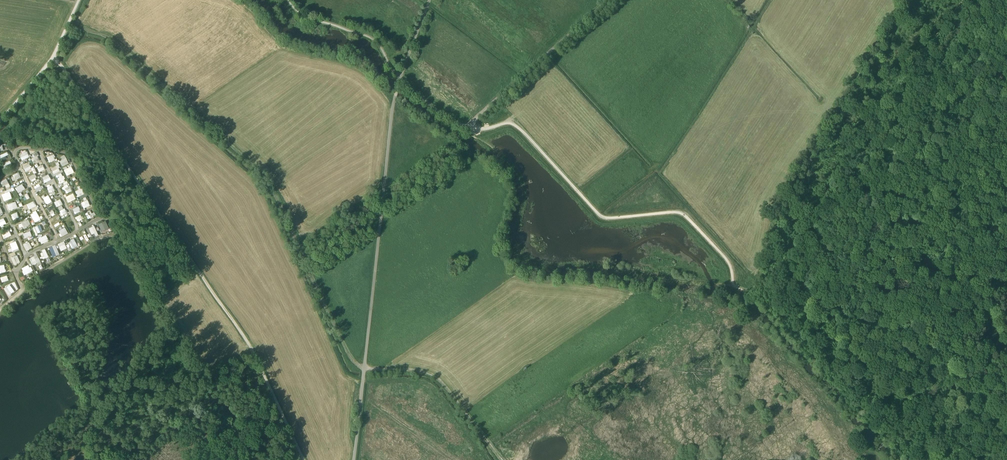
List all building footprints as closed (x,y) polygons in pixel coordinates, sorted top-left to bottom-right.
[(22,151),(23,153),(20,155),(22,160),(29,156),(26,150),(22,151)] [(33,158),(31,159),(34,164),(40,160),(36,152),(32,154),(33,158)] [(47,157),(49,163),(56,160),(53,154),(47,157)] [(62,160),(59,161),(62,167),(69,163),(64,155),(60,157),(62,160)] [(2,164),(4,168),(12,164),(10,160),(2,164)] [(22,165),(25,172),(31,169),(29,163),(22,165)] [(67,167),(63,168),(67,176),(74,173),(71,166),(67,168),(67,167)] [(13,175),(14,177),(11,178),(13,181),(21,177),(19,172),(13,175)] [(45,172),(40,174),(45,183),(51,180),(48,174),(47,175),(45,172)] [(58,178),(61,186),(66,184),(64,179),(65,179),(64,175),(58,178)] [(0,182),(3,187),(5,186),(7,189),(10,187),(6,179),(0,182)] [(22,184),(15,188),(18,193),(25,189),(22,184)] [(63,187),(64,189),(65,189),(66,193),(72,191),(69,185),(63,187)] [(14,188),(4,190),(5,193),(2,194),(4,201),(12,199),(10,192),(14,191),(14,188)] [(83,188),(75,191),(78,197),(85,194),(83,188)] [(67,202),(75,200),(74,194),(65,196),(67,202)] [(42,196),(47,206),(52,203),(48,195),(45,197),(44,195),(42,196)] [(87,200),(81,203),(84,208),(90,205),(87,200)] [(27,204),(29,209),(36,206),(34,201),(27,204)] [(7,205),(10,211),(18,208),(15,202),(7,205)] [(85,213),(88,219),(96,215),(94,212),(91,213),(90,211),(85,213)] [(36,212),(31,214),(34,222),(40,220),(36,212)] [(28,220),(17,224),(20,230),(31,225),(28,220)] [(98,224),(101,232),(109,229),(105,221),(98,224)] [(91,235),(94,233),(95,236),(98,236),(95,226),(89,228),(91,235)] [(58,231),(62,237),(68,233),(65,227),(58,231)] [(40,241),(41,244),(48,242),(46,235),(41,237),(41,235),(37,236),(39,242),(40,241)] [(74,239),(68,242),(71,249),(78,246),(74,239)] [(16,241),(10,243),(12,252),(19,250),(16,241)] [(58,244),(61,251),(67,248),(64,241),(58,244)] [(23,245),(26,251),(32,248),(29,242),(23,245)] [(55,245),(48,248),(53,257),(59,254),(55,245)] [(45,249),(42,250),(43,253),(40,254),(43,259),(48,257),(45,249)] [(38,266),(42,264),(36,254),(28,258),(32,265),(37,263),(38,266)] [(17,255),(11,258),(14,265),(20,262),(17,255)] [(31,267),(29,268),(28,265),(21,268),(24,275),(33,271),(31,267)] [(14,291),(18,289),(14,282),(10,284),(14,291)] [(8,296),(14,292),(10,285),(4,288),(8,296)]
